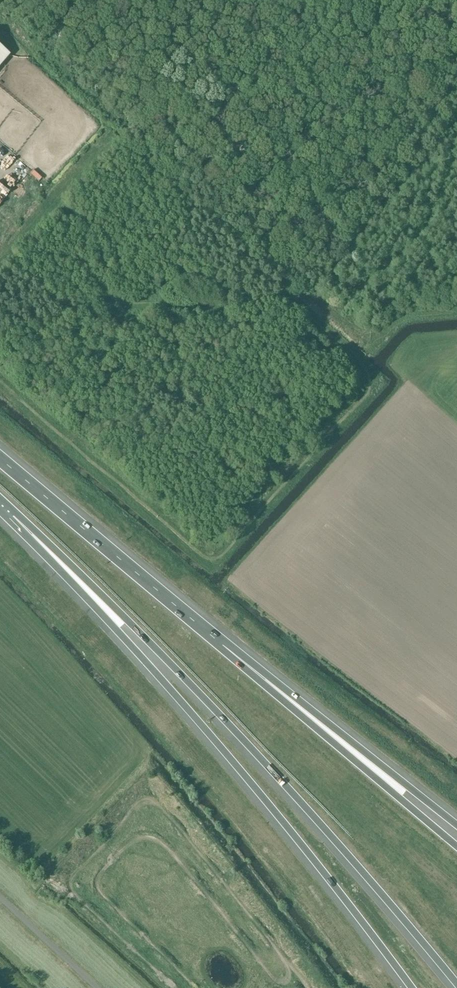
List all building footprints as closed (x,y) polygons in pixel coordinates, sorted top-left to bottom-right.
[(11,55),(0,45),(0,67),(11,55)] [(16,181),(22,171),(10,164),(4,173),(16,181)] [(34,170),(30,173),(40,184),(43,180),(34,170)] [(4,194),(10,188),(2,181),(0,182),(0,191),(4,194)] [(314,966),(318,961),(315,958),(314,960),(308,955),(306,958),(314,966)]
